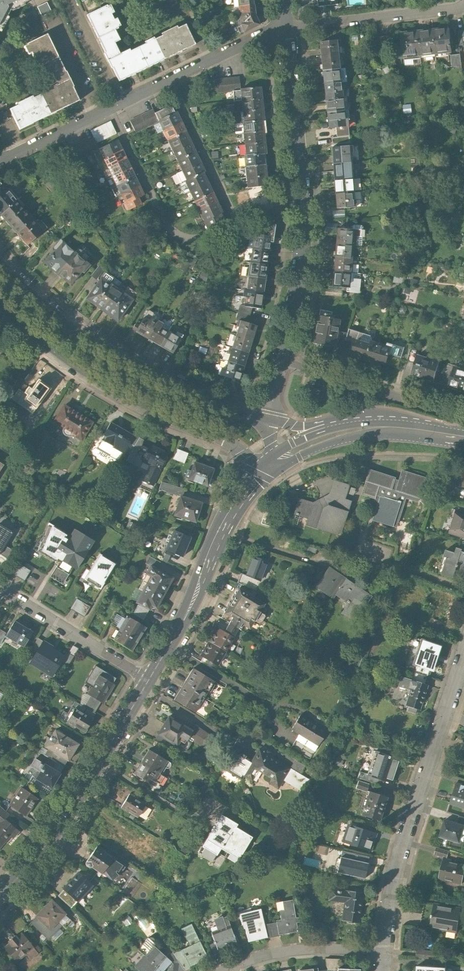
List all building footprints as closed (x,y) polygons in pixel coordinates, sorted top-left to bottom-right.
[(29,0),(0,0),(0,1),(9,11),(30,0),(29,0)] [(9,11),(0,1),(0,28),(9,11)] [(37,7),(42,17),(52,12),(47,2),(44,4),(42,5),(37,7)] [(87,16),(98,39),(115,30),(121,28),(110,5),(87,16)] [(258,16),(257,5),(236,7),(237,18),(258,16)] [(261,27),(258,16),(237,18),(241,36),(261,27)] [(169,59),(194,46),(184,27),(159,39),(169,59)] [(437,55),(455,54),(452,28),(435,29),(437,55)] [(420,57),(437,55),(435,29),(417,31),(420,57)] [(98,39),(109,63),(122,57),(116,45),(121,42),(115,30),(98,39)] [(402,58),(420,57),(417,31),(400,32),(402,58)] [(59,58),(48,36),(23,47),(34,70),(40,67),(59,58)] [(144,71),(169,59),(159,39),(134,51),(144,71)] [(320,42),(321,55),(338,54),(337,41),(320,42)] [(119,83),(144,71),(134,51),(122,57),(109,63),(119,83)] [(451,54),(452,67),(462,65),(461,53),(451,54)] [(321,55),(323,68),(339,67),(338,54),(321,55)] [(69,81),(59,58),(40,67),(45,77),(51,75),(57,87),(69,81)] [(323,68),(324,81),(341,80),(339,67),(323,68)] [(238,77),(214,79),(216,93),(240,91),(238,77)] [(324,81),(326,95),(342,93),(341,80),(324,81)] [(49,118),(80,103),(69,81),(57,87),(39,95),(49,118)] [(264,99),(263,87),(240,89),(241,100),(264,99)] [(326,95),(327,108),(344,106),(342,93),(326,95)] [(19,132),(49,118),(39,95),(8,110),(19,132)] [(264,110),(264,99),(241,100),(241,111),(264,110)] [(327,108),(328,121),(335,120),(345,119),(344,106),(327,108)] [(151,110),(129,121),(135,134),(158,123),(151,110)] [(265,123),(264,110),(241,111),(242,124),(265,123)] [(0,113),(0,127),(9,120),(2,111),(0,113)] [(182,122),(177,111),(157,120),(163,131),(182,122)] [(345,119),(335,120),(336,128),(346,127),(345,119)] [(110,121),(90,131),(93,138),(97,145),(117,135),(110,121)] [(188,133),(182,122),(163,131),(168,142),(188,133)] [(266,134),(265,123),(242,124),(243,135),(266,134)] [(192,143),(188,133),(168,142),(172,152),(192,143)] [(267,144),(266,134),(243,135),(244,146),(267,144)] [(97,145),(93,138),(70,149),(76,161),(98,150),(99,149),(97,145)] [(123,149),(118,140),(99,149),(98,150),(102,159),(123,149)] [(196,151),(192,143),(172,152),(176,160),(196,151)] [(268,155),(267,144),(244,146),(245,157),(268,155)] [(332,148),(333,163),(350,161),(349,146),(332,148)] [(127,158),(123,149),(102,159),(107,169),(127,158)] [(201,162),(196,151),(176,160),(181,171),(201,162)] [(53,153),(40,160),(47,174),(59,164),(53,153)] [(268,167),(268,155),(245,157),(246,168),(268,167)] [(132,168),(127,158),(107,169),(111,178),(132,168)] [(333,163),(334,177),(351,176),(350,161),(333,163)] [(205,173),(201,162),(181,171),(185,182),(205,173)] [(269,177),(268,167),(246,168),(246,179),(269,177)] [(136,176),(132,168),(111,178),(115,186),(136,176)] [(210,184),(205,173),(185,182),(191,193),(210,184)] [(141,186),(136,176),(115,186),(120,196),(141,186)] [(334,177),(335,192),(352,191),(351,176),(334,177)] [(270,188),(269,177),(246,179),(247,190),(270,188)] [(5,215),(23,200),(9,184),(0,191),(0,209),(5,215)] [(215,194),(210,184),(191,193),(195,203),(215,194)] [(146,196),(141,186),(120,196),(125,206),(132,203),(134,208),(142,204),(140,199),(146,196)] [(335,192),(336,207),(354,205),(352,191),(335,192)] [(219,204),(215,194),(195,203),(199,213),(219,204)] [(5,215),(19,231),(37,216),(23,200),(5,215)] [(225,216),(219,204),(199,213),(207,231),(226,223),(223,216),(225,216)] [(19,231),(33,248),(51,232),(37,216),(19,231)] [(271,250),(277,227),(256,236),(254,247),(271,250)] [(334,235),(333,248),(349,249),(350,236),(334,235)] [(47,262),(63,275),(81,252),(66,240),(47,262)] [(268,263),(271,250),(254,247),(251,259),(268,263)] [(333,248),(332,262),(348,263),(349,249),(333,248)] [(63,275),(78,287),(96,265),(81,252),(63,275)] [(266,276),(268,263),(251,259),(249,274),(266,276)] [(332,262),(332,275),(347,276),(348,263),(332,262)] [(263,291),(266,276),(249,274),(247,289),(263,291)] [(332,275),(331,288),(347,289),(347,276),(332,275)] [(91,301),(108,312),(123,289),(106,277),(91,301)] [(108,312),(124,323),(140,300),(123,289),(108,312)] [(261,307),(263,291),(247,289),(245,305),(261,307)] [(164,321),(151,315),(142,331),(155,338),(164,321)] [(346,320),(325,316),(322,328),(320,341),(341,345),(344,334),(346,320)] [(260,338),(264,324),(246,319),(242,333),(260,338)] [(169,324),(164,321),(155,338),(166,344),(174,330),(168,326),(169,324)] [(182,334),(174,330),(166,344),(179,351),(189,333),(184,330),(182,334)] [(350,341),(363,345),(366,335),(354,331),(350,341)] [(256,352),(260,338),(242,333),(238,347),(256,352)] [(362,349),(360,355),(380,362),(386,342),(366,335),(363,345),(362,349)] [(412,349),(386,342),(380,362),(393,366),(394,362),(397,363),(406,366),(408,359),(412,349)] [(252,367),(256,352),(238,347),(235,362),(252,367)] [(412,349),(408,359),(421,364),(424,354),(412,349)] [(421,364),(419,372),(433,377),(442,380),(449,357),(435,352),(434,357),(424,354),(421,364)] [(248,381),(252,367),(235,362),(231,376),(248,381)] [(37,409),(52,389),(38,379),(27,394),(23,400),(29,404),(37,409)] [(11,398),(25,409),(29,404),(23,400),(27,394),(18,388),(11,398)] [(94,423),(63,405),(52,425),(82,442),(94,423)] [(110,423),(96,448),(118,460),(133,435),(110,423)] [(169,454),(149,445),(141,463),(150,467),(160,472),(169,454)] [(174,458),(185,462),(188,452),(177,448),(174,458)] [(213,468),(194,462),(188,479),(207,485),(213,468)] [(150,467),(143,482),(154,487),(160,472),(150,467)] [(427,476),(403,468),(400,478),(369,468),(361,494),(380,500),(374,519),(397,527),(407,497),(419,501),(427,476)] [(313,501),(300,497),(292,524),(304,528),(306,523),(336,532),(343,530),(352,499),(345,497),(346,495),(349,484),(333,479),(329,493),(326,495),(313,501)] [(184,489),(159,481),(157,489),(180,496),(181,496),(184,489)] [(181,496),(180,496),(174,516),(195,522),(201,502),(181,496)] [(449,532),(463,537),(463,511),(456,508),(449,532)] [(276,514),(265,511),(261,524),(272,527),(276,514)] [(71,535),(48,523),(33,550),(58,563),(51,576),(65,583),(72,570),(77,572),(95,540),(74,529),(71,535)] [(190,538),(174,531),(166,549),(183,556),(190,538)] [(0,555),(9,540),(0,534),(0,555)] [(442,574),(453,578),(454,576),(462,578),(463,571),(463,552),(462,551),(462,549),(456,547),(455,553),(446,550),(444,556),(447,557),(442,574)] [(99,553),(82,581),(100,592),(117,564),(99,553)] [(145,563),(150,566),(156,569),(160,562),(149,556),(145,563)] [(254,556),(246,575),(257,580),(259,581),(267,561),(254,556)] [(362,562),(355,579),(365,584),(373,567),(362,562)] [(11,571),(26,580),(31,572),(16,563),(11,571)] [(151,577),(147,585),(164,594),(173,578),(156,569),(150,566),(146,574),(151,577)] [(347,578),(330,566),(316,585),(333,597),(337,592),(347,578)] [(241,573),(237,582),(253,589),(257,580),(246,575),(241,573)] [(371,596),(347,578),(337,592),(349,601),(341,612),(355,619),(371,596)] [(156,609),(164,594),(147,585),(137,604),(138,604),(147,609),(149,610),(151,607),(156,609)] [(238,587),(224,612),(232,616),(242,622),(250,627),(264,603),(238,587)] [(78,599),(72,610),(84,617),(90,607),(78,599)] [(138,604),(133,613),(143,618),(147,609),(138,604)] [(221,617),(229,622),(232,616),(224,612),(221,617)] [(112,623),(122,629),(128,620),(118,613),(112,623)] [(229,622),(223,632),(233,638),(242,622),(232,616),(229,622)] [(122,629),(115,640),(132,651),(147,627),(130,617),(128,620),(122,629)] [(14,623),(6,637),(22,647),(31,633),(14,623)] [(216,628),(208,642),(224,652),(233,638),(223,632),(216,628)] [(415,629),(394,636),(396,644),(417,637),(415,629)] [(51,645),(42,639),(41,641),(33,654),(28,662),(50,675),(58,662),(63,655),(50,647),(51,645)] [(29,652),(33,654),(41,641),(37,639),(29,652)] [(441,647),(422,640),(414,664),(433,671),(441,647)] [(216,665),(224,652),(208,642),(200,655),(203,657),(214,663),(216,665)] [(63,655),(58,662),(67,668),(73,657),(65,652),(63,655)] [(203,657),(201,662),(211,668),(214,663),(203,657)] [(84,682),(91,687),(98,675),(111,683),(115,677),(95,665),(84,682)] [(192,669),(174,700),(194,712),(213,681),(192,669)] [(409,671),(407,678),(424,684),(427,677),(409,671)] [(91,687),(87,694),(101,703),(113,684),(111,683),(98,675),(91,687)] [(407,678),(401,676),(398,685),(411,689),(406,705),(420,710),(428,685),(424,684),(407,678)] [(75,709),(66,722),(74,727),(75,724),(85,730),(92,719),(75,709)] [(181,722),(168,714),(157,732),(159,733),(181,747),(187,737),(192,729),(181,722)] [(327,731),(301,715),(292,730),(307,739),(317,745),(319,746),(327,731)] [(184,718),(181,722),(192,729),(187,737),(206,749),(214,736),(184,718)] [(53,727),(43,745),(48,748),(67,759),(78,742),(53,727)] [(154,741),(176,754),(181,747),(159,733),(154,741)] [(307,739),(304,745),(313,750),(317,745),(307,739)] [(293,744),(290,749),(299,755),(303,750),(293,744)] [(55,762),(63,767),(67,759),(48,748),(44,756),(55,762)] [(231,749),(222,764),(227,767),(226,769),(241,778),(243,775),(251,780),(258,768),(273,777),(269,783),(278,788),(283,780),(290,767),(259,749),(252,761),(231,749)] [(149,750),(142,762),(159,772),(166,761),(149,750)] [(400,759),(377,751),(369,774),(382,779),(392,782),(400,759)] [(44,756),(40,761),(52,768),(55,762),(44,756)] [(59,773),(52,768),(40,761),(34,758),(29,765),(32,767),(28,773),(35,777),(34,778),(50,788),(59,773)] [(295,760),(290,767),(301,774),(306,766),(295,760)] [(152,784),(159,772),(142,762),(134,774),(152,784)] [(301,774),(290,767),(283,780),(304,792),(311,780),(301,774)] [(360,771),(358,777),(380,784),(382,779),(369,774),(360,771)] [(369,783),(359,780),(356,788),(367,791),(369,783)] [(457,782),(451,802),(463,806),(463,784),(457,782)] [(22,788),(10,806),(26,817),(38,799),(22,788)] [(369,791),(362,815),(379,821),(387,797),(369,791)] [(130,793),(121,807),(129,812),(130,811),(138,816),(146,804),(130,793)] [(0,806),(0,815),(6,820),(10,814),(0,806)] [(223,807),(220,813),(238,823),(242,817),(223,807)] [(238,823),(220,813),(200,847),(218,857),(220,853),(230,858),(237,845),(245,850),(253,836),(236,827),(238,823)] [(10,836),(14,838),(19,832),(6,820),(0,815),(0,848),(10,836)] [(446,818),(441,835),(461,841),(463,830),(463,823),(446,818)] [(363,828),(348,824),(342,841),(371,850),(376,833),(363,828)] [(364,824),(363,828),(376,833),(378,828),(364,824)] [(90,866),(91,865),(102,872),(107,865),(112,857),(96,846),(85,861),(85,862),(85,863),(86,865),(88,865),(90,866)] [(449,851),(437,848),(435,854),(447,858),(449,851)] [(343,851),(342,856),(368,862),(369,856),(343,851)] [(368,862),(342,856),(338,871),(364,877),(368,862)] [(444,860),(439,878),(462,884),(463,875),(463,865),(444,860)] [(111,868),(107,865),(102,872),(106,875),(111,868)] [(77,872),(62,888),(77,901),(92,885),(77,872)] [(221,888),(215,889),(217,896),(223,894),(221,888)] [(364,893),(331,888),(330,899),(345,901),(343,919),(360,922),(364,893)] [(35,914),(37,916),(49,929),(58,921),(65,913),(51,899),(35,914)] [(294,900),(283,902),(284,911),(280,911),(282,921),(277,921),(279,936),(299,933),(297,924),(300,923),(299,919),(297,919),(294,900)] [(460,909),(435,904),(431,928),(456,932),(460,909)] [(246,928),(249,942),(267,937),(264,924),(261,909),(239,914),(245,928),(246,928)] [(75,923),(65,913),(58,921),(62,925),(66,929),(69,926),(71,927),(75,923)] [(215,942),(219,952),(237,945),(227,916),(224,917),(223,915),(214,918),(218,929),(211,932),(215,942)] [(31,922),(32,923),(48,939),(62,925),(58,921),(49,929),(37,916),(31,922)] [(277,921),(264,924),(267,937),(279,936),(277,921)] [(32,923),(28,927),(44,943),(48,939),(32,923)] [(192,923),(181,927),(190,945),(174,952),(185,970),(208,958),(192,923)] [(22,933),(5,947),(17,961),(34,947),(22,933)] [(215,942),(209,945),(213,955),(219,953),(219,952),(215,942)] [(144,955),(162,970),(163,970),(172,962),(165,956),(153,945),(144,955)] [(437,952),(417,950),(417,957),(436,959),(437,952)] [(167,970),(168,970),(182,970),(185,970),(174,952),(173,951),(165,956),(172,962),(174,963),(167,970)] [(144,955),(135,965),(141,970),(162,970),(144,955)] [(328,969),(328,970),(338,970),(338,969),(341,969),(341,958),(326,958),(328,969)]
